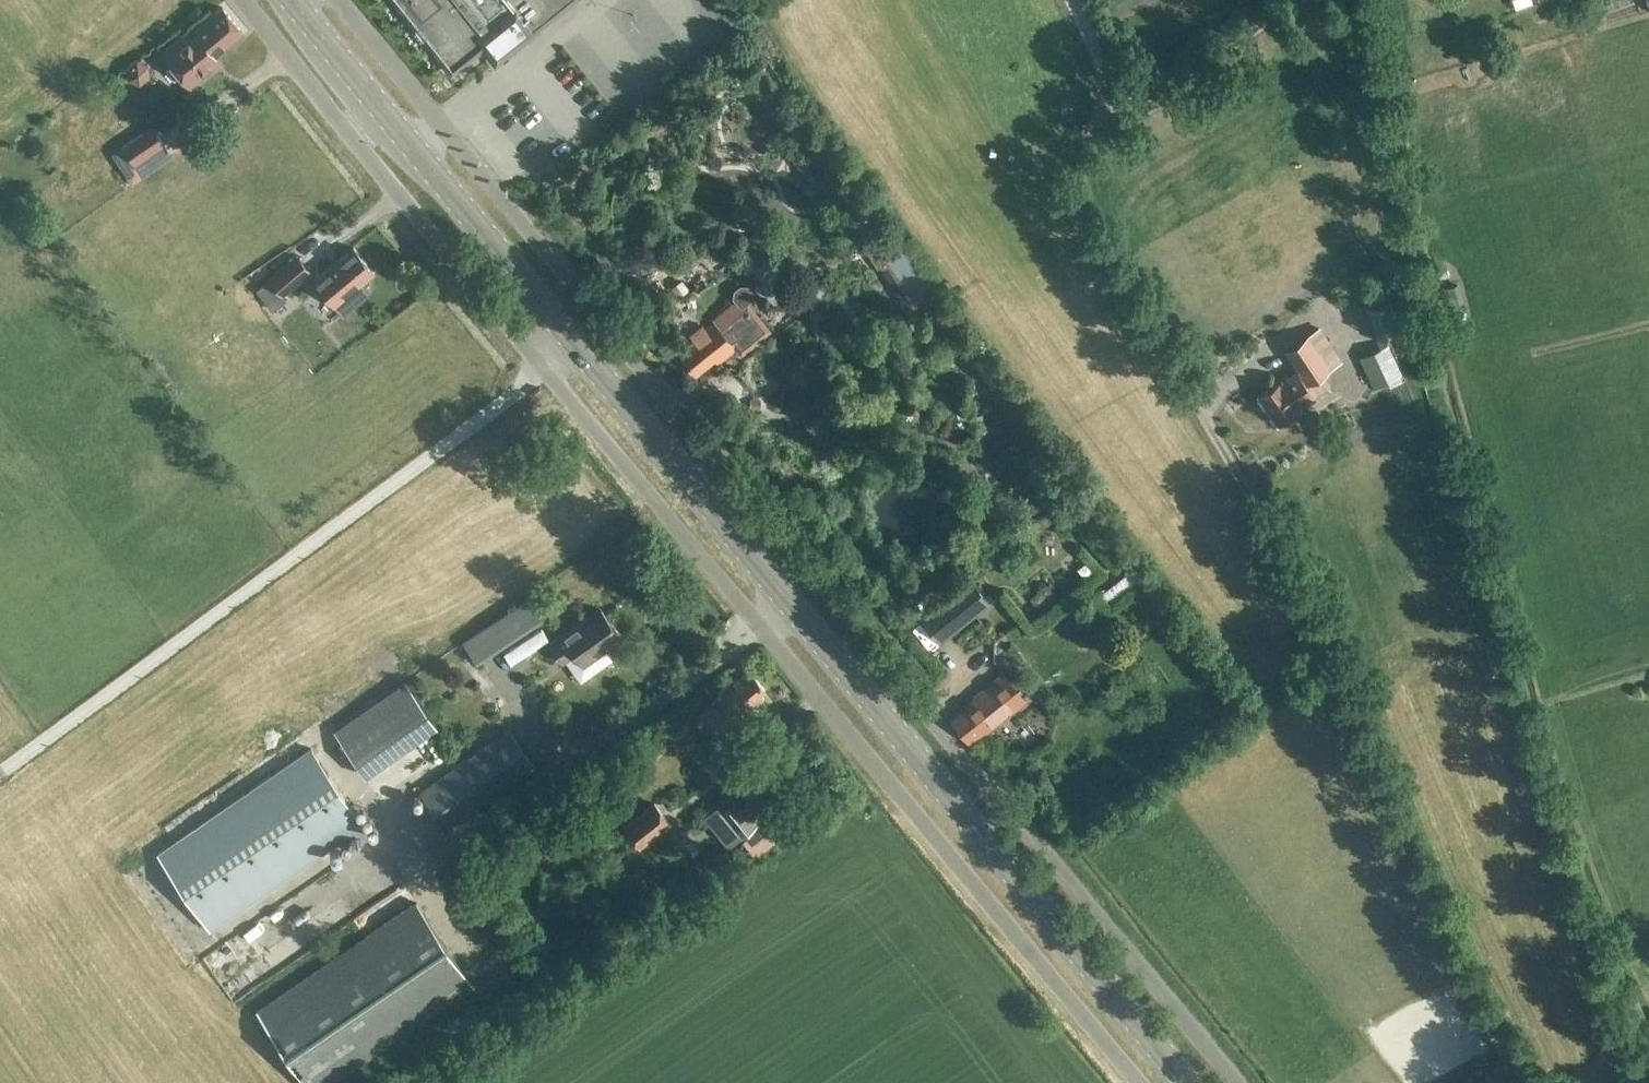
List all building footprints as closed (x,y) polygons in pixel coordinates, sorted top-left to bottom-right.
[(451,76),(483,51),(496,67),(541,31),(540,29),(577,0),(390,0),(451,76)] [(184,33),(160,53),(188,88),(220,62),(215,56),(243,32),(222,6),(187,36),(184,33)] [(121,146),(134,165),(136,164),(144,175),(170,156),(162,145),(164,144),(150,125),(121,146)] [(895,223),(864,244),(898,293),(908,308),(937,288),(939,287),(895,223)] [(736,248),(755,271),(775,254),(757,232),(736,248)] [(346,296),(375,272),(354,247),(326,271),(315,280),(335,304),(346,295),(346,296)] [(282,296),(283,295),(312,271),(298,253),(268,279),(269,279),(282,296)] [(269,279),(267,281),(256,291),(273,312),(287,300),(283,295),(282,296),(269,279)] [(1458,284),(1430,290),(1439,326),(1467,320),(1458,284)] [(689,334),(693,339),(678,351),(696,373),(715,358),(718,362),(736,348),(741,355),(771,331),(748,303),(752,299),(753,291),(748,286),(740,285),(734,290),(733,299),(689,334)] [(1365,307),(1375,340),(1418,327),(1408,294),(1365,307)] [(1282,379),(1258,396),(1278,425),(1302,409),(1301,407),(1331,386),(1323,374),(1342,361),(1318,326),(1283,351),(1296,371),(1283,380),(1282,379)] [(1138,581),(1129,571),(1100,594),(1108,604),(1138,581)] [(917,616),(938,643),(988,604),(968,577),(917,616)] [(1061,595),(1051,582),(1030,599),(1040,611),(1061,595)] [(477,663),(552,613),(538,592),(463,642),(477,663)] [(621,636),(602,609),(579,624),(577,622),(548,642),(561,660),(575,651),(584,663),(621,636)] [(760,694),(765,689),(749,671),(699,716),(725,744),(759,713),(754,708),(765,698),(760,694)] [(968,706),(951,719),(969,742),(985,730),(987,732),(1027,701),(1002,672),(974,694),(975,696),(966,704),(968,706)] [(437,726),(406,681),(334,732),(365,777),(437,726)] [(456,767),(419,793),(444,829),(535,765),(510,728),(456,767)] [(210,929),(363,824),(311,748),(158,854),(210,929)] [(717,806),(703,817),(727,847),(737,839),(760,821),(768,814),(752,795),(745,802),(742,804),(737,797),(721,811),(717,806)] [(638,847),(669,824),(654,804),(623,827),(638,847)] [(754,856),(781,836),(769,820),(742,839),(754,856)] [(669,893),(677,903),(690,893),(682,883),(669,893)] [(304,1082),(329,1082),(471,985),(413,901),(254,1010),(304,1082)]
